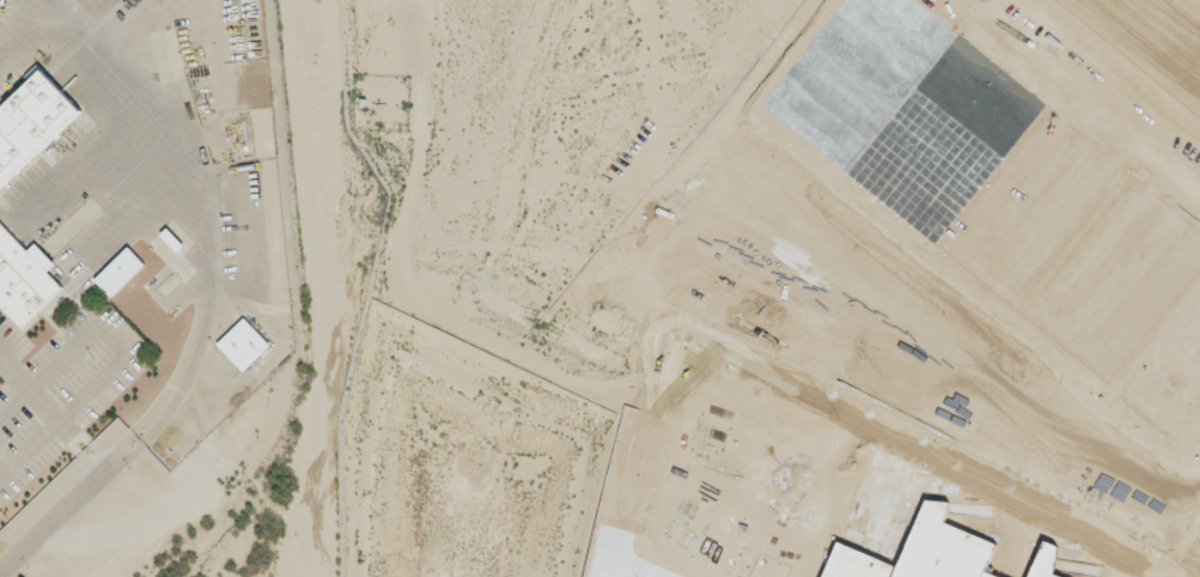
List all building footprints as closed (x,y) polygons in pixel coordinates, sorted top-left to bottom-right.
[(82,111),(43,70),(0,111),(0,188),(82,111)] [(20,328),(63,287),(48,271),(55,264),(36,243),(28,251),(0,222),(0,307),(20,328)] [(146,265),(129,247),(94,279),(111,297),(146,265)] [(271,345),(244,318),(216,344),(243,372),(271,345)]
